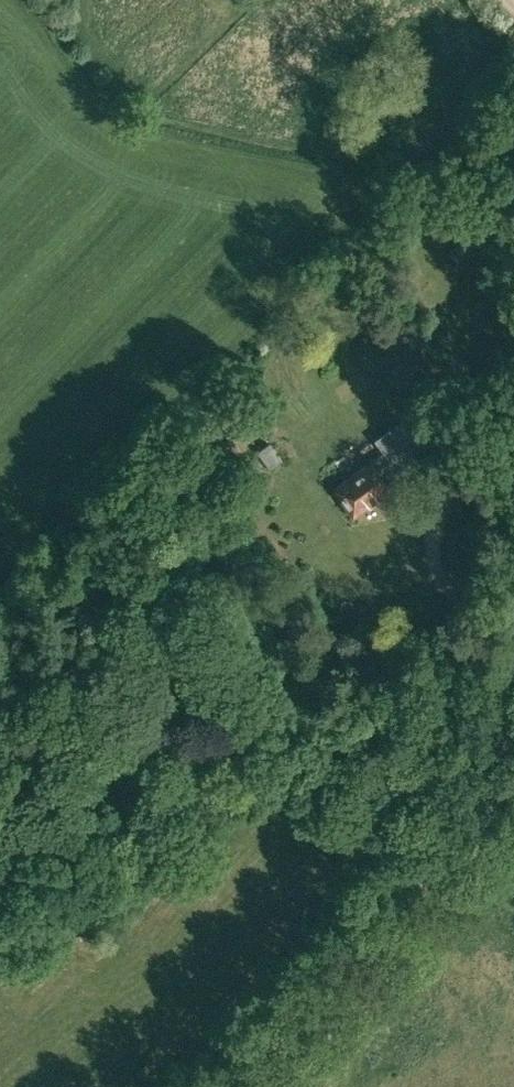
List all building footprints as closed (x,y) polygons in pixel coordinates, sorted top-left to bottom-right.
[(406,473),(430,456),(404,419),(376,439),(385,452),(334,488),(353,515),(369,503),(373,503),(378,500),(380,496),(396,485),(391,478),(404,469),(406,473)] [(274,441),(259,451),(272,469),(286,460),(274,441)]
